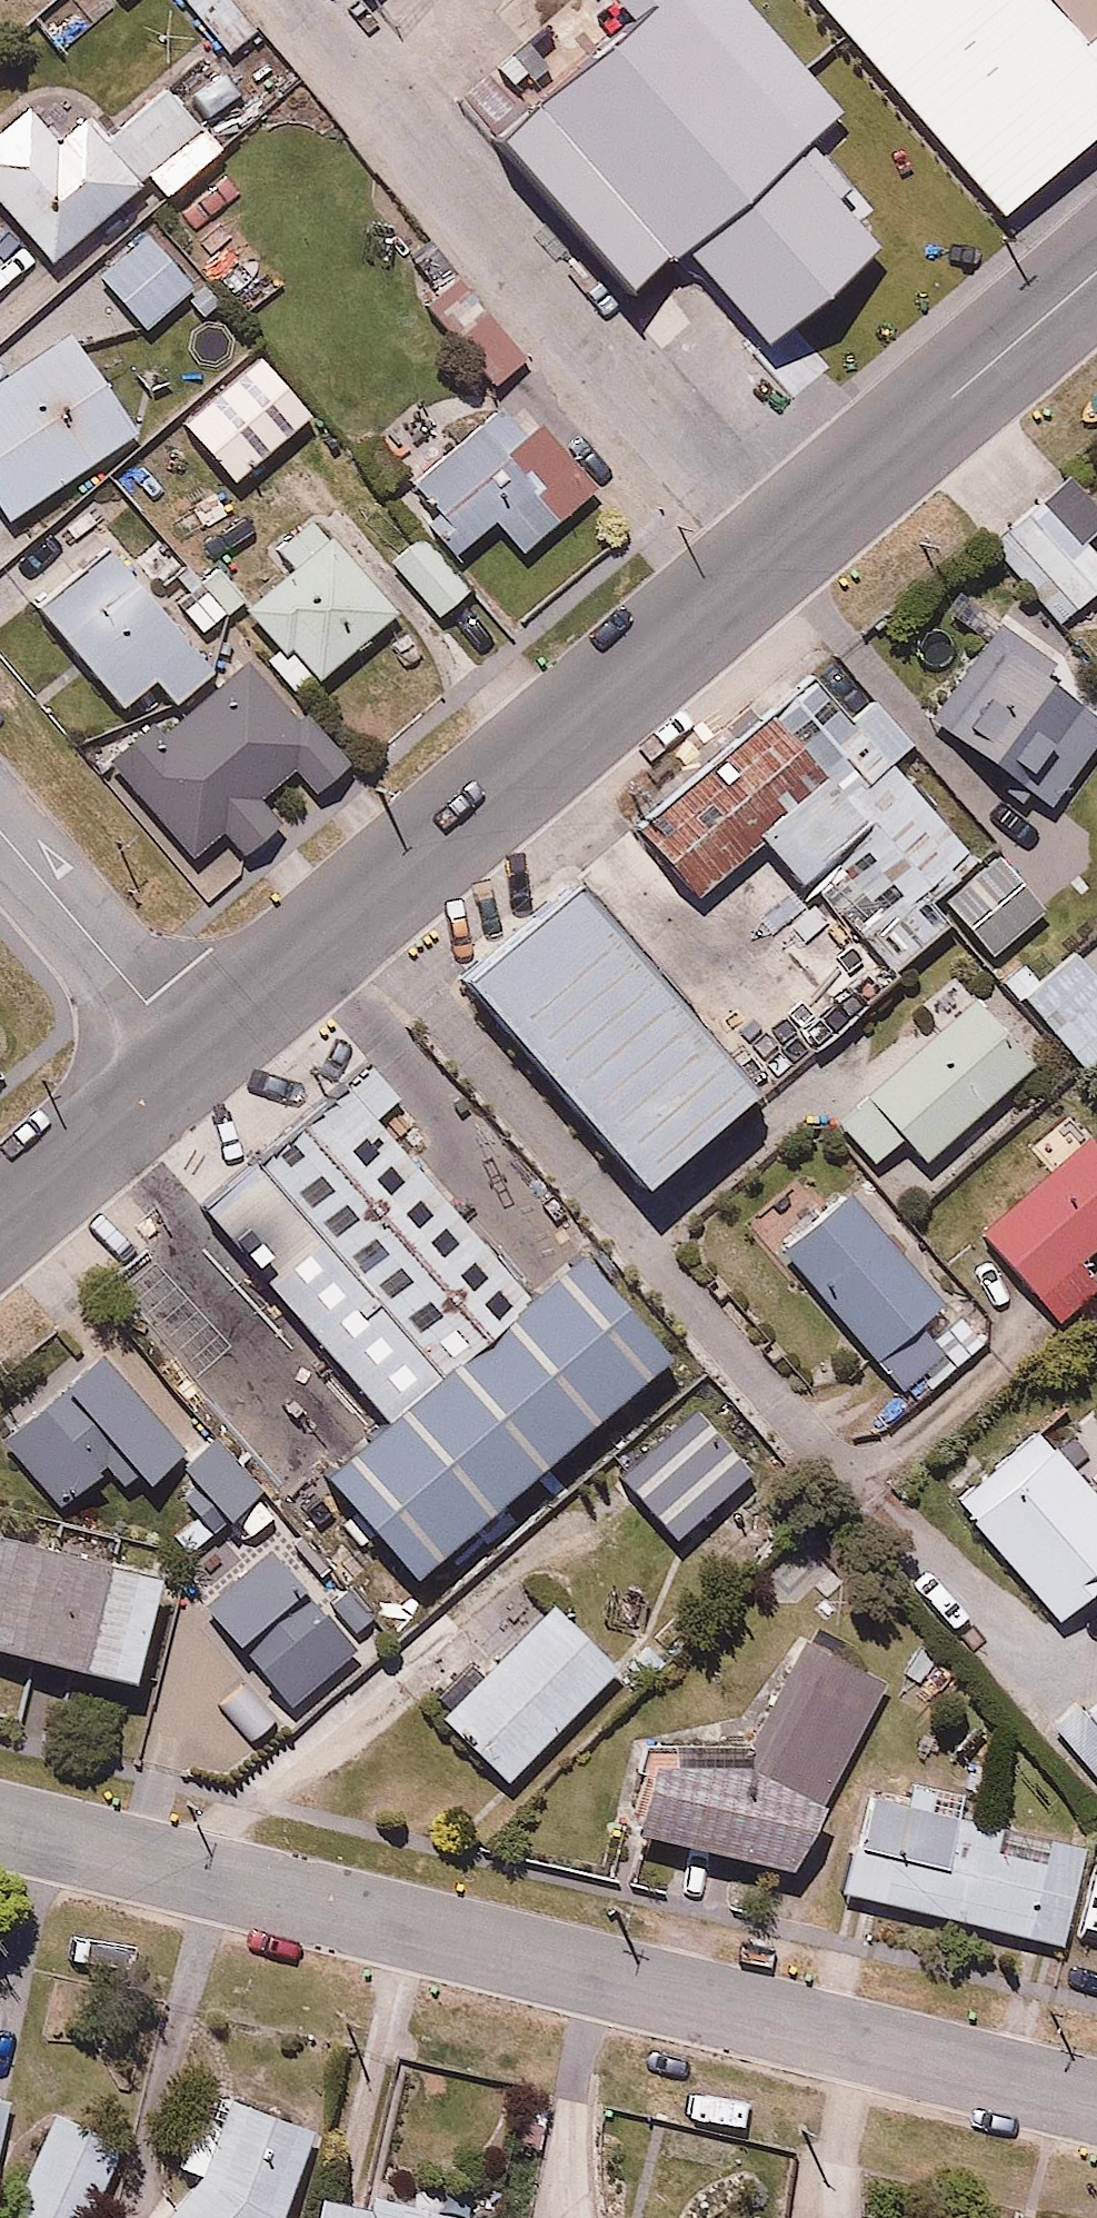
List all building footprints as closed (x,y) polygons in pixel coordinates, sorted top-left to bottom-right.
[(237,0),(184,0),(228,58),(262,32),(237,0)] [(836,119),(732,0),(607,0),(603,3),(620,27),(480,150),(613,303),(674,258),(724,313),(852,206),(795,151),(836,119)] [(994,219),(1096,132),(1096,34),(1076,52),(1031,0),(802,0),(994,219)] [(1076,52),(1096,34),(1096,0),(1031,0),(1076,52)] [(42,78),(0,114),(0,217),(41,264),(143,175),(163,199),(219,151),(161,84),(95,140),(42,78)] [(147,214),(89,269),(145,328),(181,293),(210,323),(231,303),(147,214)] [(511,366),(453,291),(421,316),(479,391),(511,366)] [(58,335),(0,374),(0,527),(1,528),(129,442),(58,335)] [(589,489),(506,398),(448,451),(409,409),(374,441),(432,505),(416,520),(458,566),(491,536),(512,560),(589,489)] [(1051,485),(994,532),(1062,615),(1096,586),(1096,541),(1086,528),(1051,485)] [(396,612),(309,517),(254,568),(270,586),(240,614),(310,691),(396,612)] [(1086,528),(1096,541),(1096,520),(1086,528)] [(472,595),(419,533),(384,563),(437,625),(472,595)] [(214,673),(104,544),(27,610),(115,713),(149,683),(172,709),(214,673)] [(249,590),(215,557),(195,577),(206,588),(187,607),(210,629),(249,590)] [(1014,606),(927,710),(1042,806),(1096,740),(1096,676),(1014,606)] [(341,766),(249,663),(111,765),(190,858),(221,831),(241,858),(281,823),(262,795),(293,768),(313,791),(341,766)] [(905,749),(831,673),(634,842),(690,906),(752,850),(789,893),(800,883),(820,905),(767,950),(837,1026),(942,927),(922,906),(971,863),(886,768),(905,749)] [(1038,918),(997,872),(951,912),(992,958),(1038,918)] [(734,1099),(554,895),(443,992),(623,1196),(734,1099)] [(1074,941),(1039,973),(1016,948),(990,972),(1081,1070),(1096,1055),(1096,966),(1074,941)] [(1020,1065),(970,1005),(828,1125),(865,1166),(896,1145),(912,1163),(1020,1065)] [(515,1305),(335,1092),(192,1216),(375,1429),(515,1305)] [(1072,1145),(972,1241),(1062,1335),(1096,1301),(1096,1292),(1076,1270),(1096,1248),(1096,1171),(1072,1145)] [(938,1304),(843,1199),(773,1256),(899,1391),(937,1359),(909,1330),(938,1304)] [(515,1305),(375,1429),(307,1486),(399,1590),(653,1367),(561,1263),(515,1305)] [(99,1340),(0,1418),(0,1435),(51,1499),(101,1460),(126,1492),(166,1461),(219,1528),(269,1489),(211,1415),(178,1441),(99,1340)] [(685,1412),(608,1481),(667,1547),(743,1478),(685,1412)] [(951,1508),(1052,1629),(1096,1590),(1096,1481),(1083,1493),(1035,1436),(951,1508)] [(0,1514),(0,1631),(136,1666),(147,1623),(177,1631),(199,1546),(161,1536),(156,1555),(0,1514)] [(360,1651),(278,1543),(209,1596),(291,1703),(360,1651)] [(503,1788),(613,1673),(543,1607),(433,1725),(503,1788)] [(779,1875),(877,1688),(791,1644),(729,1774),(631,1777),(614,1835),(779,1875)] [(1085,1775),(1096,1765),(1096,1690),(1048,1730),(1085,1775)] [(864,1797),(838,1902),(1061,1957),(1085,1859),(1035,1847),(1040,1828),(993,1817),(989,1833),(952,1824),(957,1802),(901,1788),(897,1805),(864,1797)] [(0,2075),(0,2151),(17,2080),(0,2075)] [(233,2093),(224,2123),(187,2112),(171,2165),(204,2175),(164,2217),(276,2217),(281,2213),(311,2117),(233,2093)] [(61,2107),(7,2217),(81,2217),(121,2136),(61,2107)] [(367,2177),(361,2199),(317,2188),(310,2217),(482,2217),(485,2207),(367,2177)]
